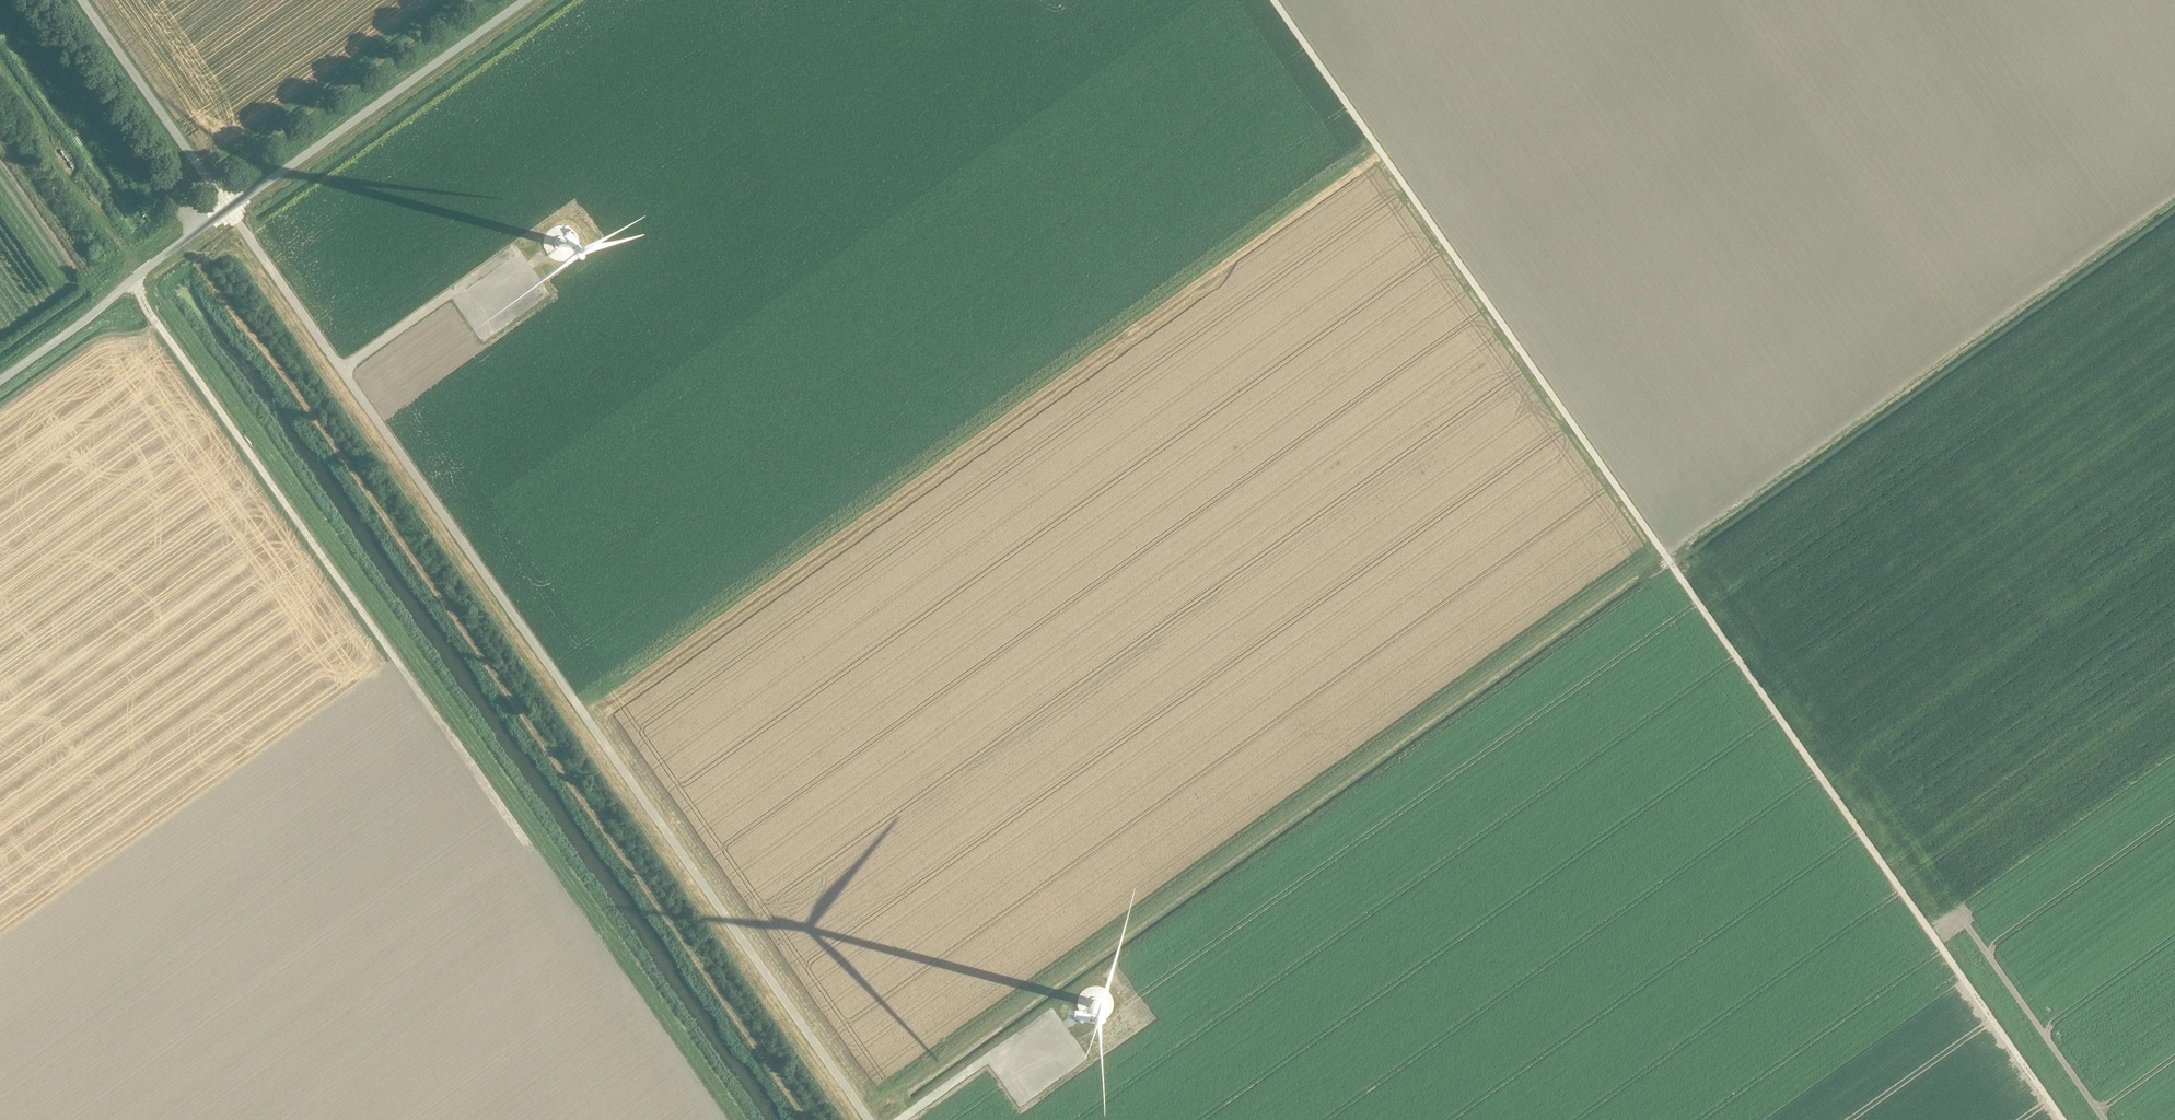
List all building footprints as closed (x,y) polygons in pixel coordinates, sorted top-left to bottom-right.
[(556,243),(556,244),(557,245),(557,246),(558,247),(559,248),(560,248),(561,248),(562,248),(563,248),(564,248),(565,247),(566,246),(566,245),(566,244),(566,243),(566,242),(566,241),(565,241),(565,240),(564,239),(563,239),(562,239),(561,239),(560,239),(559,239),(558,240),(557,241),(557,242),(556,243)] [(1092,1006),(1092,1007),(1092,1008),(1093,1009),(1094,1010),(1094,1011),(1095,1011),(1096,1011),(1097,1011),(1098,1011),(1099,1011),(1100,1011),(1100,1010),(1101,1010),(1101,1009),(1102,1008),(1102,1007),(1102,1006),(1102,1005),(1102,1004),(1101,1004),(1101,1003),(1100,1002),(1099,1002),(1098,1002),(1097,1002),(1096,1002),(1095,1002),(1094,1002),(1094,1003),(1093,1004),(1092,1005),(1092,1006)]
